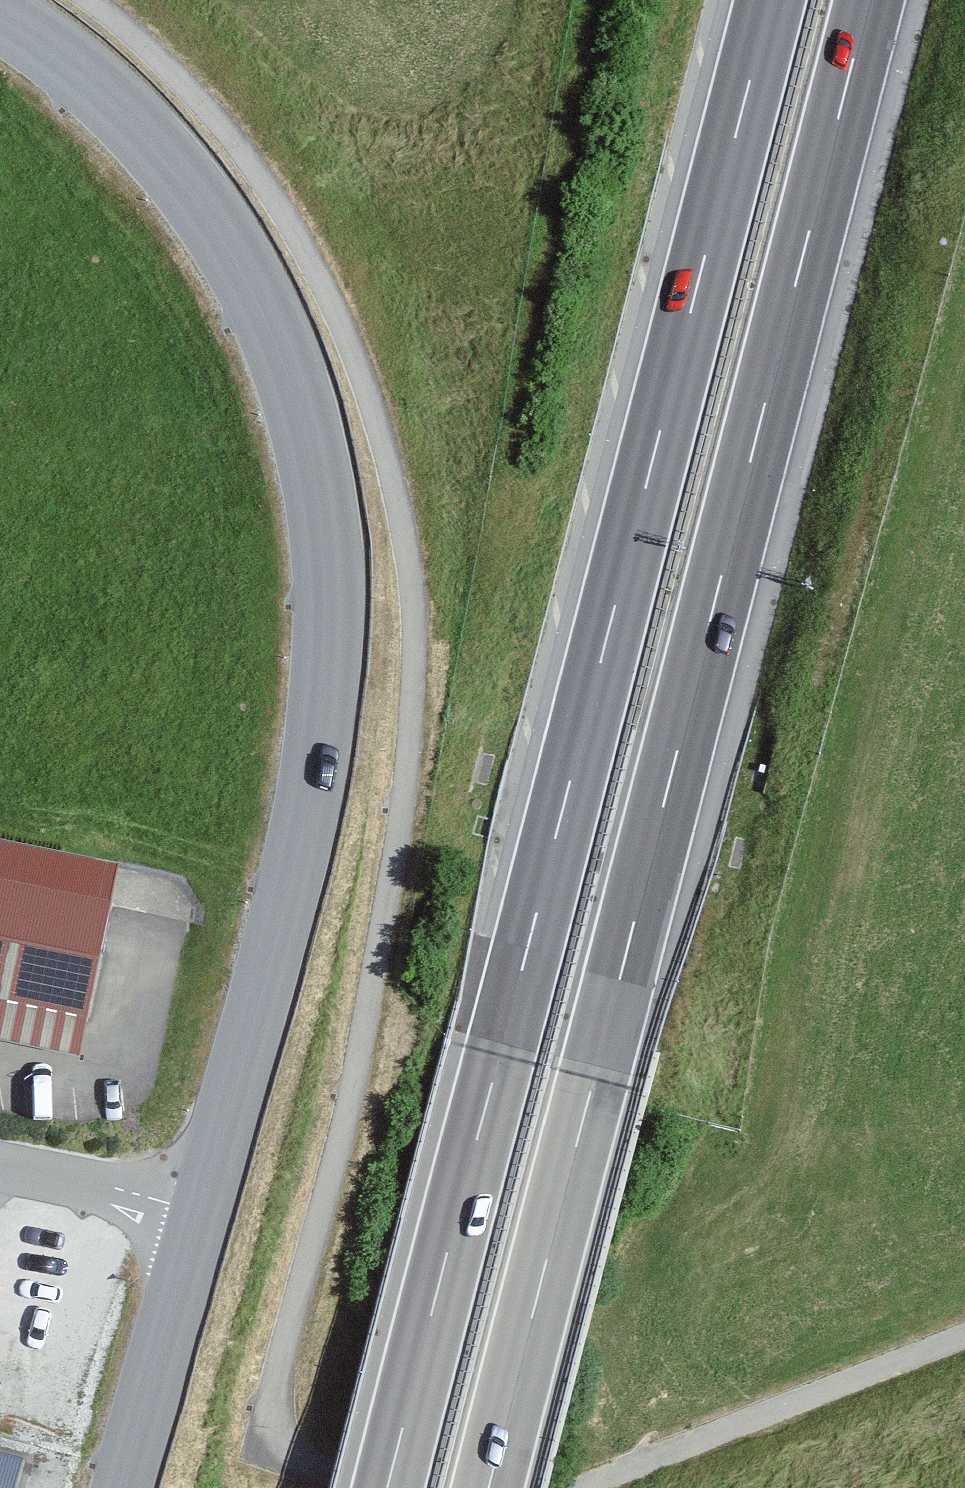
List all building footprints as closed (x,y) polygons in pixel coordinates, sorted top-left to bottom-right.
[(0,889),(0,1038),(88,1057),(119,915),(0,889)] [(0,1457),(0,1487),(12,1487),(19,1462),(0,1457)]
